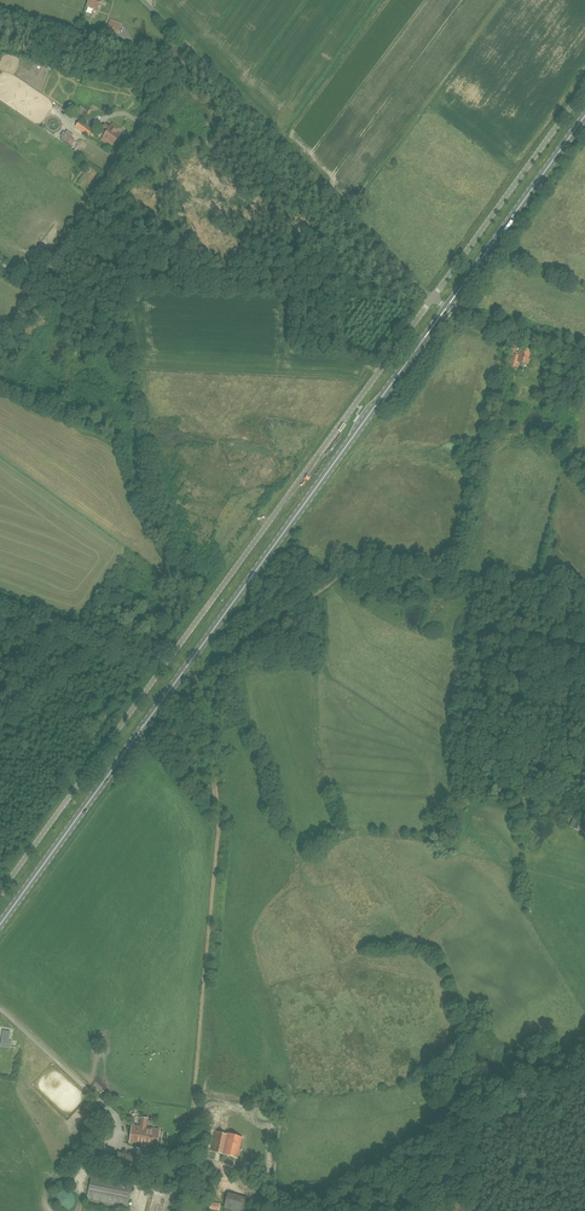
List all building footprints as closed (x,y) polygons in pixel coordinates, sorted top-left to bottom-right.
[(99,1),(97,0),(88,0),(86,7),(96,10),(99,1)] [(54,129),(58,125),(54,120),(49,123),(54,129)] [(93,131),(88,127),(80,121),(75,127),(88,137),(93,131)] [(102,138),(101,140),(106,144),(108,142),(113,146),(120,135),(116,133),(119,129),(112,124),(110,128),(104,124),(102,128),(107,131),(102,138)] [(77,141),(73,139),(74,135),(67,132),(64,139),(69,141),(68,144),(75,147),(77,141)] [(518,356),(512,355),(510,365),(517,367),(518,362),(528,364),(531,351),(520,348),(518,356)] [(581,823),(576,820),(572,828),(578,830),(579,829),(584,831),(584,823),(582,822),(581,823)] [(3,1030),(2,1038),(9,1039),(10,1032),(3,1030)] [(9,1039),(2,1038),(0,1046),(10,1048),(11,1041),(9,1041),(9,1039)] [(111,1117),(101,1109),(94,1118),(103,1125),(102,1128),(107,1131),(112,1125),(107,1122),(111,1117)] [(146,1128),(148,1118),(141,1117),(140,1127),(132,1125),(129,1142),(143,1145),(143,1143),(144,1135),(145,1135),(146,1128)] [(143,1145),(157,1147),(160,1130),(146,1128),(145,1135),(144,1135),(143,1143),(143,1145)] [(210,1150),(237,1158),(243,1137),(227,1133),(227,1135),(216,1132),(210,1150)] [(197,1158),(206,1147),(196,1139),(187,1150),(197,1158)] [(117,1156),(114,1169),(133,1172),(136,1156),(117,1152),(117,1156)] [(90,1186),(88,1199),(129,1206),(131,1193),(90,1186)] [(74,1204),(75,1201),(75,1199),(74,1197),(73,1195),(72,1194),(72,1193),(70,1192),(69,1191),(66,1190),(64,1190),(61,1191),(59,1192),(58,1193),(57,1195),(56,1196),(56,1197),(55,1199),(55,1201),(56,1203),(56,1205),(57,1207),(59,1208),(60,1209),(62,1210),(63,1210),(65,1210),(67,1210),(69,1209),(70,1208),(72,1207),(74,1205),(74,1204)] [(230,1195),(225,1194),(221,1209),(230,1210),(242,1210),(243,1206),(228,1203),(230,1195)]
